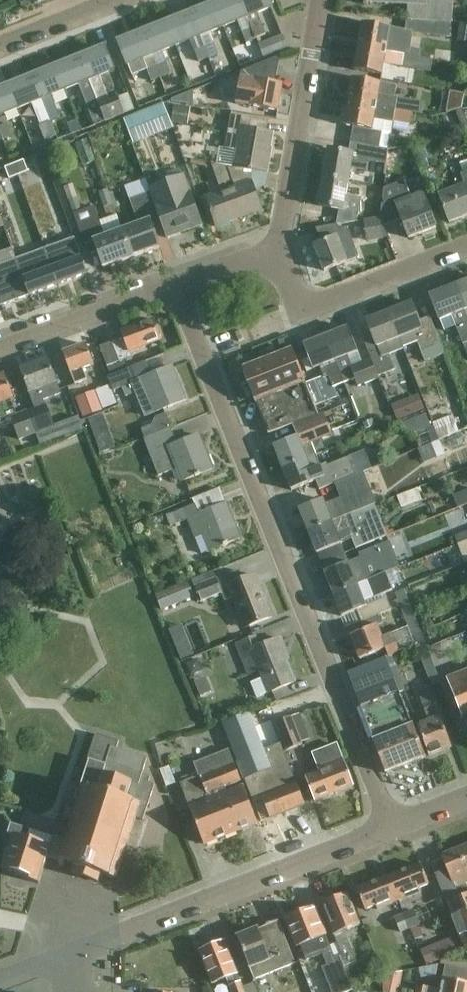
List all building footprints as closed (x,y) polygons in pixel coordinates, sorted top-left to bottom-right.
[(240,0),(228,0),(214,6),(224,28),(237,23),(246,43),(255,40),(240,0)] [(271,7),(268,0),(240,0),(255,40),(266,35),(257,13),(271,7)] [(364,5),(366,5),(366,3),(407,5),(406,19),(424,20),(451,21),(452,21),(452,3),(460,3),(460,0),(364,0),(364,5)] [(198,7),(189,10),(200,38),(203,48),(204,48),(213,44),(209,34),(224,28),(214,6),(200,11),(198,7)] [(200,38),(189,10),(178,15),(180,19),(167,24),(176,47),(190,42),(206,81),(215,77),(208,59),(204,48),(203,48),(200,38)] [(450,33),(451,21),(424,20),(423,31),(450,33)] [(458,41),(466,42),(466,23),(460,22),(458,41)] [(362,23),(358,47),(385,51),(396,53),(400,30),(389,28),(362,23)] [(162,53),(176,47),(167,24),(152,30),(151,26),(143,29),(162,78),(170,74),(162,53)] [(132,38),(119,43),(132,76),(146,71),(151,82),(143,85),(147,95),(166,88),(162,78),(143,29),(131,34),(132,38)] [(287,48),(282,36),(259,45),(264,57),(287,48)] [(213,44),(204,48),(208,59),(218,55),(213,44)] [(358,47),(354,71),(381,75),(383,64),(402,67),(403,55),(396,53),(385,51),(358,47)] [(88,50),(79,54),(89,81),(88,81),(92,92),(94,91),(98,103),(97,103),(105,122),(124,114),(118,98),(109,101),(100,77),(113,72),(104,49),(89,55),(88,50)] [(69,63),(56,68),(65,91),(88,81),(89,81),(79,54),(68,58),(69,63)] [(277,84),(273,83),(277,58),(242,72),(236,104),(251,106),(251,107),(278,112),(281,94),(276,93),(277,84)] [(65,91),(56,68),(42,74),(40,69),(30,73),(41,100),(65,91)] [(23,81),(9,87),(18,110),(31,104),(40,127),(50,123),(46,112),(41,100),(30,73),(21,77),(23,81)] [(352,79),(348,101),(394,110),(413,113),(416,97),(397,93),(394,93),(395,86),(379,83),(352,79)] [(9,87),(0,90),(0,117),(18,110),(9,87)] [(92,92),(83,96),(87,107),(97,103),(98,103),(94,91),(92,92)] [(194,91),(172,100),(193,103),(194,91)] [(389,135),(394,110),(348,101),(344,126),(354,127),(351,143),(378,148),(381,133),(389,135)] [(174,104),(171,121),(187,124),(190,107),(174,104)] [(168,116),(164,105),(124,121),(129,132),(168,116)] [(55,108),(46,112),(50,123),(59,119),(55,108)] [(457,115),(462,127),(466,125),(466,123),(463,113),(457,115)] [(234,166),(230,168),(246,170),(246,169),(267,173),(270,156),(269,155),(273,133),(249,129),(251,119),(231,115),(225,148),(237,150),(234,166)] [(0,130),(0,133),(3,141),(12,137),(8,127),(0,130)] [(328,151),(323,179),(347,183),(350,169),(383,175),(387,150),(378,148),(351,143),(349,155),(328,151)] [(23,160),(14,164),(18,175),(28,172),(23,160)] [(14,164),(4,168),(9,179),(18,175),(14,164)] [(235,188),(206,199),(216,228),(233,221),(232,219),(260,208),(246,170),(230,168),(227,169),(227,167),(210,164),(218,185),(232,180),(235,188)] [(460,175),(465,186),(438,196),(448,223),(466,216),(466,172),(460,175)] [(184,177),(150,190),(168,239),(203,227),(184,177)] [(345,196),(347,183),(323,179),(318,207),(338,210),(336,225),(356,222),(360,199),(345,196)] [(49,185),(55,206),(68,203),(63,181),(49,185)] [(381,205),(380,224),(384,227),(401,220),(408,238),(435,228),(426,204),(422,194),(405,200),(404,197),(407,195),(402,182),(383,190),(382,200),(384,204),(381,205)] [(107,190),(99,193),(104,207),(112,204),(107,190)] [(139,227),(123,233),(133,260),(160,250),(150,223),(159,219),(150,195),(130,202),(139,227)] [(78,199),(69,202),(75,217),(83,214),(78,199)] [(133,260),(123,233),(105,240),(94,210),(83,214),(75,217),(86,248),(95,245),(104,271),(133,260)] [(387,238),(382,226),(380,224),(380,219),(380,218),(364,221),(367,241),(387,238)] [(321,242),(314,245),(324,271),(346,262),(358,258),(347,228),(339,231),(336,225),(316,229),(321,242)] [(74,238),(45,249),(58,285),(87,274),(74,238)] [(45,249),(16,259),(29,295),(58,285),(45,249)] [(0,265),(0,305),(0,306),(29,295),(16,259),(0,265)] [(454,285),(463,309),(466,318),(466,279),(454,285)] [(463,309),(454,285),(430,294),(444,329),(456,325),(463,344),(466,342),(466,318),(463,309)] [(411,301),(388,310),(402,345),(416,339),(425,361),(445,354),(430,316),(419,320),(411,301)] [(402,345),(388,310),(367,319),(374,337),(364,341),(371,358),(370,359),(378,378),(378,377),(377,375),(395,368),(388,350),(402,345)] [(121,331),(123,338),(99,347),(107,367),(131,357),(129,352),(160,341),(152,319),(121,331)] [(348,326),(325,335),(343,382),(354,378),(357,386),(378,378),(370,359),(351,366),(347,355),(357,351),(348,326)] [(332,386),(343,382),(325,335),(302,344),(312,369),(317,366),(322,378),(306,384),(314,405),(336,396),(332,386)] [(85,344),(62,352),(74,384),(86,380),(82,368),(93,364),(85,344)] [(317,415),(300,373),(301,373),(292,349),(242,369),(252,395),(253,394),(268,434),(293,424),(317,415)] [(48,359),(20,369),(35,409),(29,412),(37,433),(51,428),(52,427),(42,400),(61,393),(48,359)] [(112,390),(122,386),(125,396),(135,392),(137,397),(139,396),(145,413),(154,410),(155,412),(185,400),(171,366),(149,375),(143,361),(107,375),(112,390)] [(0,376),(0,423),(1,426),(11,423),(18,440),(36,433),(37,433),(29,412),(17,416),(10,400),(13,399),(4,374),(0,376)] [(417,388),(424,407),(441,401),(435,382),(417,388)] [(95,392),(77,398),(84,417),(102,411),(95,392)] [(405,401),(391,407),(394,414),(397,421),(410,416),(407,408),(405,401)] [(297,435),(273,445),(282,468),(306,458),(315,454),(310,443),(330,434),(322,413),(317,415),(293,424),(297,435)] [(426,414),(402,423),(402,424),(403,426),(406,429),(408,430),(410,432),(413,433),(417,433),(421,432),(431,429),(426,414)] [(95,438),(109,433),(103,417),(90,422),(95,438)] [(373,418),(363,422),(365,429),(375,425),(373,418)] [(456,421),(436,429),(440,439),(460,431),(456,421)] [(37,433),(36,433),(41,445),(55,440),(51,428),(37,433)] [(199,436),(178,445),(172,429),(144,440),(159,477),(178,469),(183,482),(213,470),(199,436)] [(438,440),(431,444),(437,458),(444,454),(438,440)] [(306,458),(282,468),(291,491),(316,481),(319,489),(336,482),(356,474),(348,456),(320,467),(315,454),(306,458)] [(323,499),(298,509),(307,531),(332,521),(373,505),(377,503),(364,471),(356,474),(336,482),(341,496),(324,503),(323,499)] [(395,501),(418,496),(414,480),(392,486),(395,501)] [(453,495),(458,507),(466,503),(466,490),(453,495)] [(199,515),(195,505),(166,517),(170,527),(188,520),(201,554),(240,539),(226,505),(199,515)] [(332,521),(307,531),(316,553),(341,543),(350,539),(354,549),(386,537),(373,505),(332,521)] [(324,572),(333,594),(357,584),(348,562),(324,572)] [(237,570),(215,579),(221,594),(224,601),(233,597),(245,628),(271,617),(255,575),(241,580),(237,570)] [(385,573),(357,584),(333,594),(342,617),(357,611),(366,607),(366,606),(364,602),(393,591),(385,573)] [(215,579),(194,587),(200,602),(221,594),(215,579)] [(161,610),(194,597),(188,582),(155,595),(161,610)] [(432,685),(440,682),(404,590),(396,593),(432,685)] [(386,598),(366,606),(366,607),(357,611),(362,623),(380,616),(379,615),(391,610),(386,598)] [(383,623),(380,616),(362,623),(365,630),(350,636),(359,660),(394,646),(397,651),(414,644),(407,628),(382,639),(377,626),(383,623)] [(425,637),(429,650),(444,646),(441,633),(425,637)] [(255,638),(236,645),(247,675),(259,670),(262,678),(251,683),(257,697),(294,682),(286,661),(288,660),(280,639),(259,647),(255,638)] [(189,647),(178,652),(181,659),(192,654),(189,647)] [(385,658),(347,673),(373,740),(385,772),(425,757),(412,725),(411,725),(385,658)] [(197,660),(187,664),(191,675),(198,672),(200,667),(197,660)] [(452,688),(463,716),(466,714),(466,676),(460,679),(460,677),(454,679),(454,681),(450,682),(452,687),(452,688)] [(451,746),(430,695),(419,699),(429,722),(417,727),(429,756),(451,746)] [(263,751),(248,713),(222,723),(237,762),(241,760),(248,778),(243,780),(252,802),(262,798),(270,818),(304,805),(280,744),(263,750),(263,751)] [(292,717),(286,720),(278,722),(289,751),(303,746),(292,717)] [(147,759),(116,749),(119,742),(96,734),(87,761),(89,762),(81,788),(83,788),(82,791),(79,790),(76,799),(79,800),(75,812),(66,809),(57,838),(31,830),(27,839),(19,837),(22,828),(11,824),(8,834),(13,835),(2,869),(15,873),(14,876),(38,884),(47,857),(59,861),(59,863),(60,864),(62,865),(65,864),(65,862),(74,865),(71,873),(76,875),(75,879),(92,884),(93,880),(97,882),(100,873),(115,878),(140,804),(147,806),(154,785),(148,783),(150,777),(142,774),(147,759)] [(352,787),(337,746),(313,754),(320,772),(306,777),(315,801),(352,787)] [(240,781),(234,765),(228,750),(212,756),(218,771),(241,829),(257,823),(242,787),(231,791),(229,786),(240,781)] [(241,829),(218,771),(212,756),(194,763),(199,776),(179,784),(203,844),(241,829)] [(163,779),(172,775),(165,758),(155,762),(163,779)] [(466,896),(466,885),(466,882),(466,881),(466,845),(441,855),(443,860),(460,899),(466,896)] [(460,899),(443,860),(431,865),(466,955),(466,896),(460,899)] [(420,864),(388,877),(398,901),(420,892),(418,888),(428,884),(420,864)] [(398,901),(388,877),(357,890),(365,910),(375,905),(377,910),(398,901)] [(347,893),(322,903),(347,966),(357,962),(345,931),(359,925),(347,893)] [(286,918),(297,947),(300,946),(306,961),(323,954),(327,965),(322,968),(332,991),(346,991),(350,990),(337,958),(335,959),(314,907),(286,918)] [(414,910),(404,914),(410,929),(420,925),(414,910)] [(410,929),(404,914),(393,919),(399,933),(410,929)] [(278,921),(237,937),(254,980),(295,964),(278,921)] [(455,936),(442,941),(448,956),(461,950),(455,936)] [(254,983),(242,988),(224,942),(199,952),(212,983),(231,976),(235,985),(229,987),(231,991),(257,991),(254,983)] [(444,966),(439,990),(417,985),(416,991),(466,991),(466,970),(444,966)] [(384,976),(384,991),(397,991),(402,973),(385,976),(384,976)]
